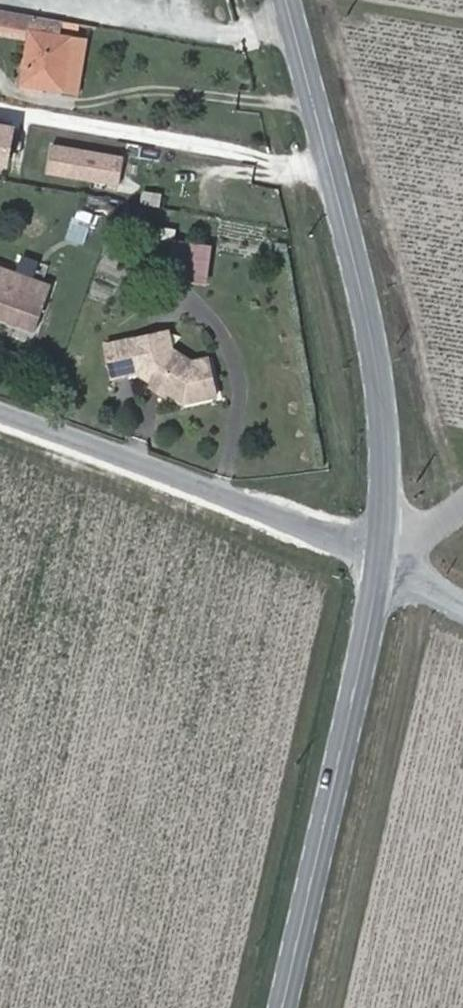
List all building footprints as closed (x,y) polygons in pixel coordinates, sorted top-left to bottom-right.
[(30,41),(34,17),(0,10),(0,36),(30,41)] [(23,84),(78,92),(87,40),(60,35),(62,21),(34,17),(30,41),(23,84)] [(14,122),(0,120),(0,163),(7,165),(14,122)] [(45,175),(120,182),(123,151),(48,144),(45,175)] [(141,188),(138,201),(159,206),(162,192),(141,188)] [(82,243),(91,221),(73,215),(65,236),(82,243)] [(186,261),(189,242),(168,239),(166,259),(186,261)] [(39,332),(56,286),(0,266),(0,317),(39,332)] [(160,335),(114,344),(121,376),(146,371),(146,373),(192,402),(223,396),(216,359),(200,362),(181,349),(169,352),(163,347),(160,335)]
